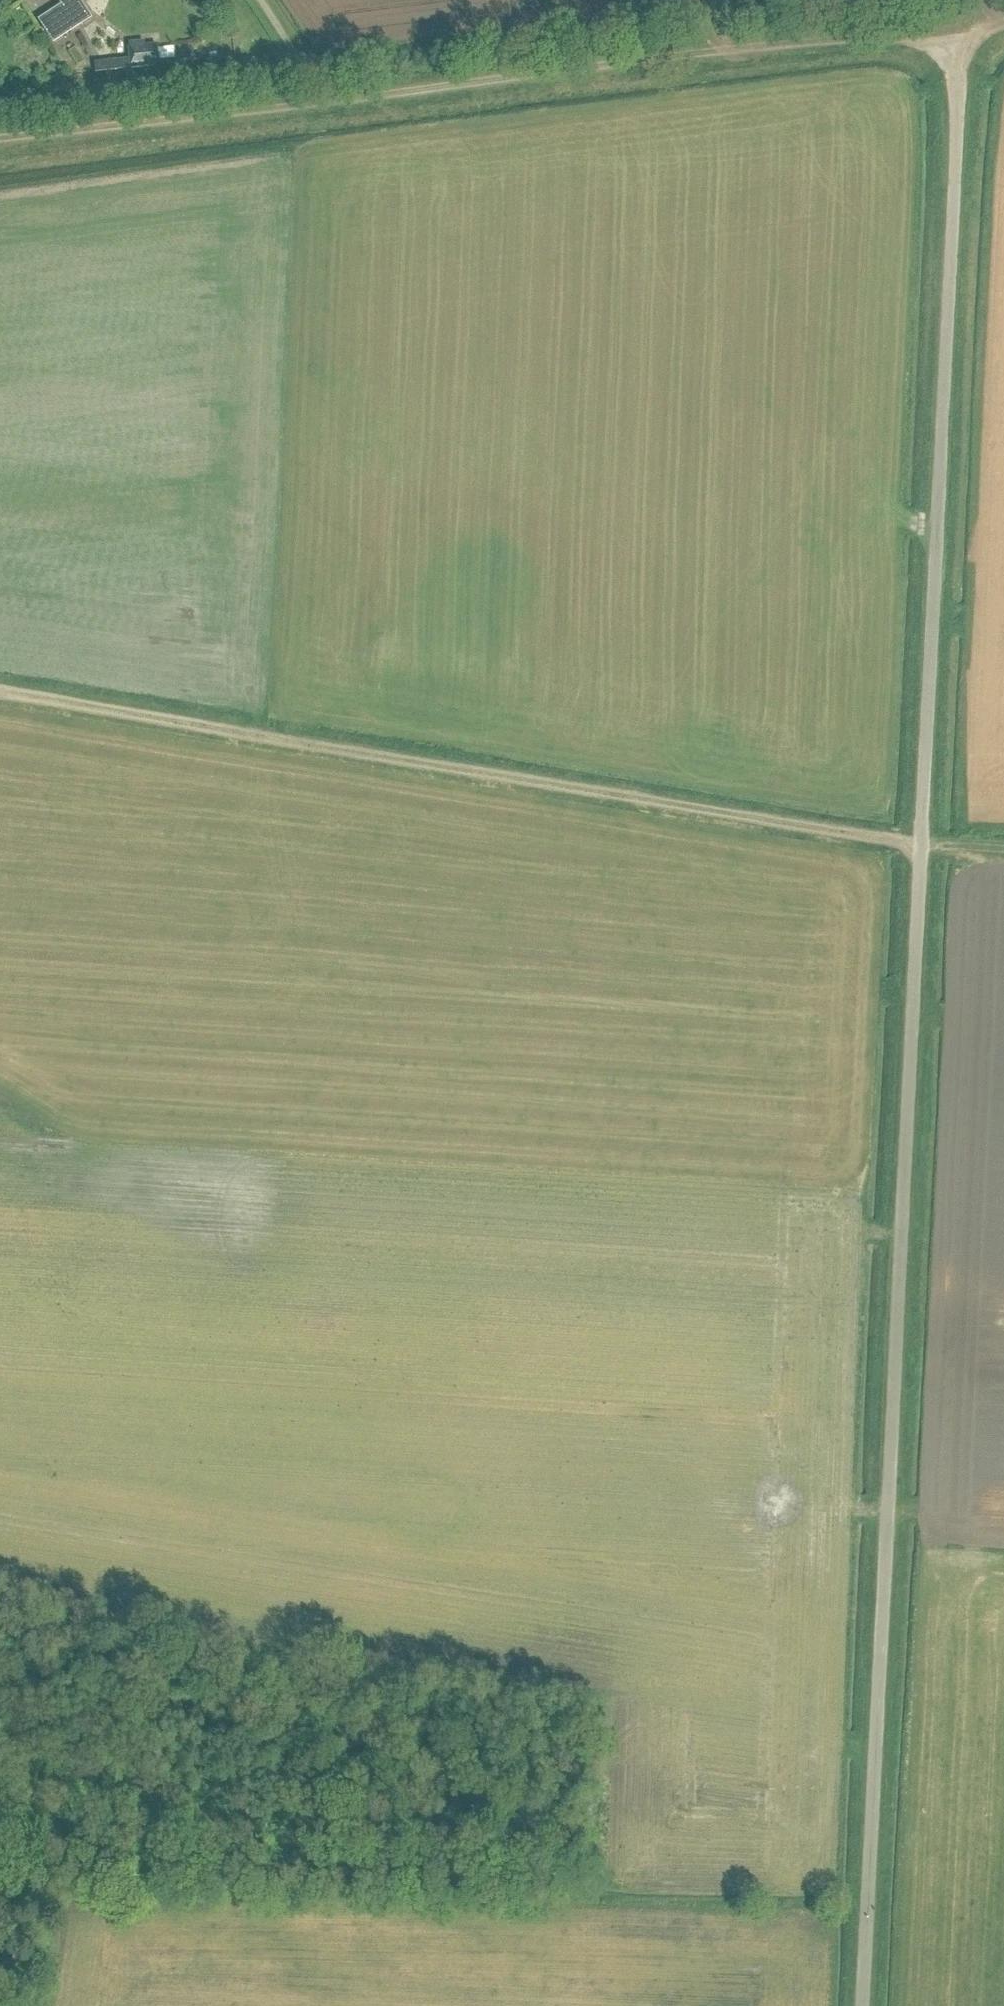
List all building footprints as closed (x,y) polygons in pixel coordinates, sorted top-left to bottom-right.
[(57,2),(59,1),(63,7),(41,21),(55,44),(94,20),(81,0),(56,0),(57,2)] [(130,50),(132,69),(161,66),(159,46),(130,50)]
